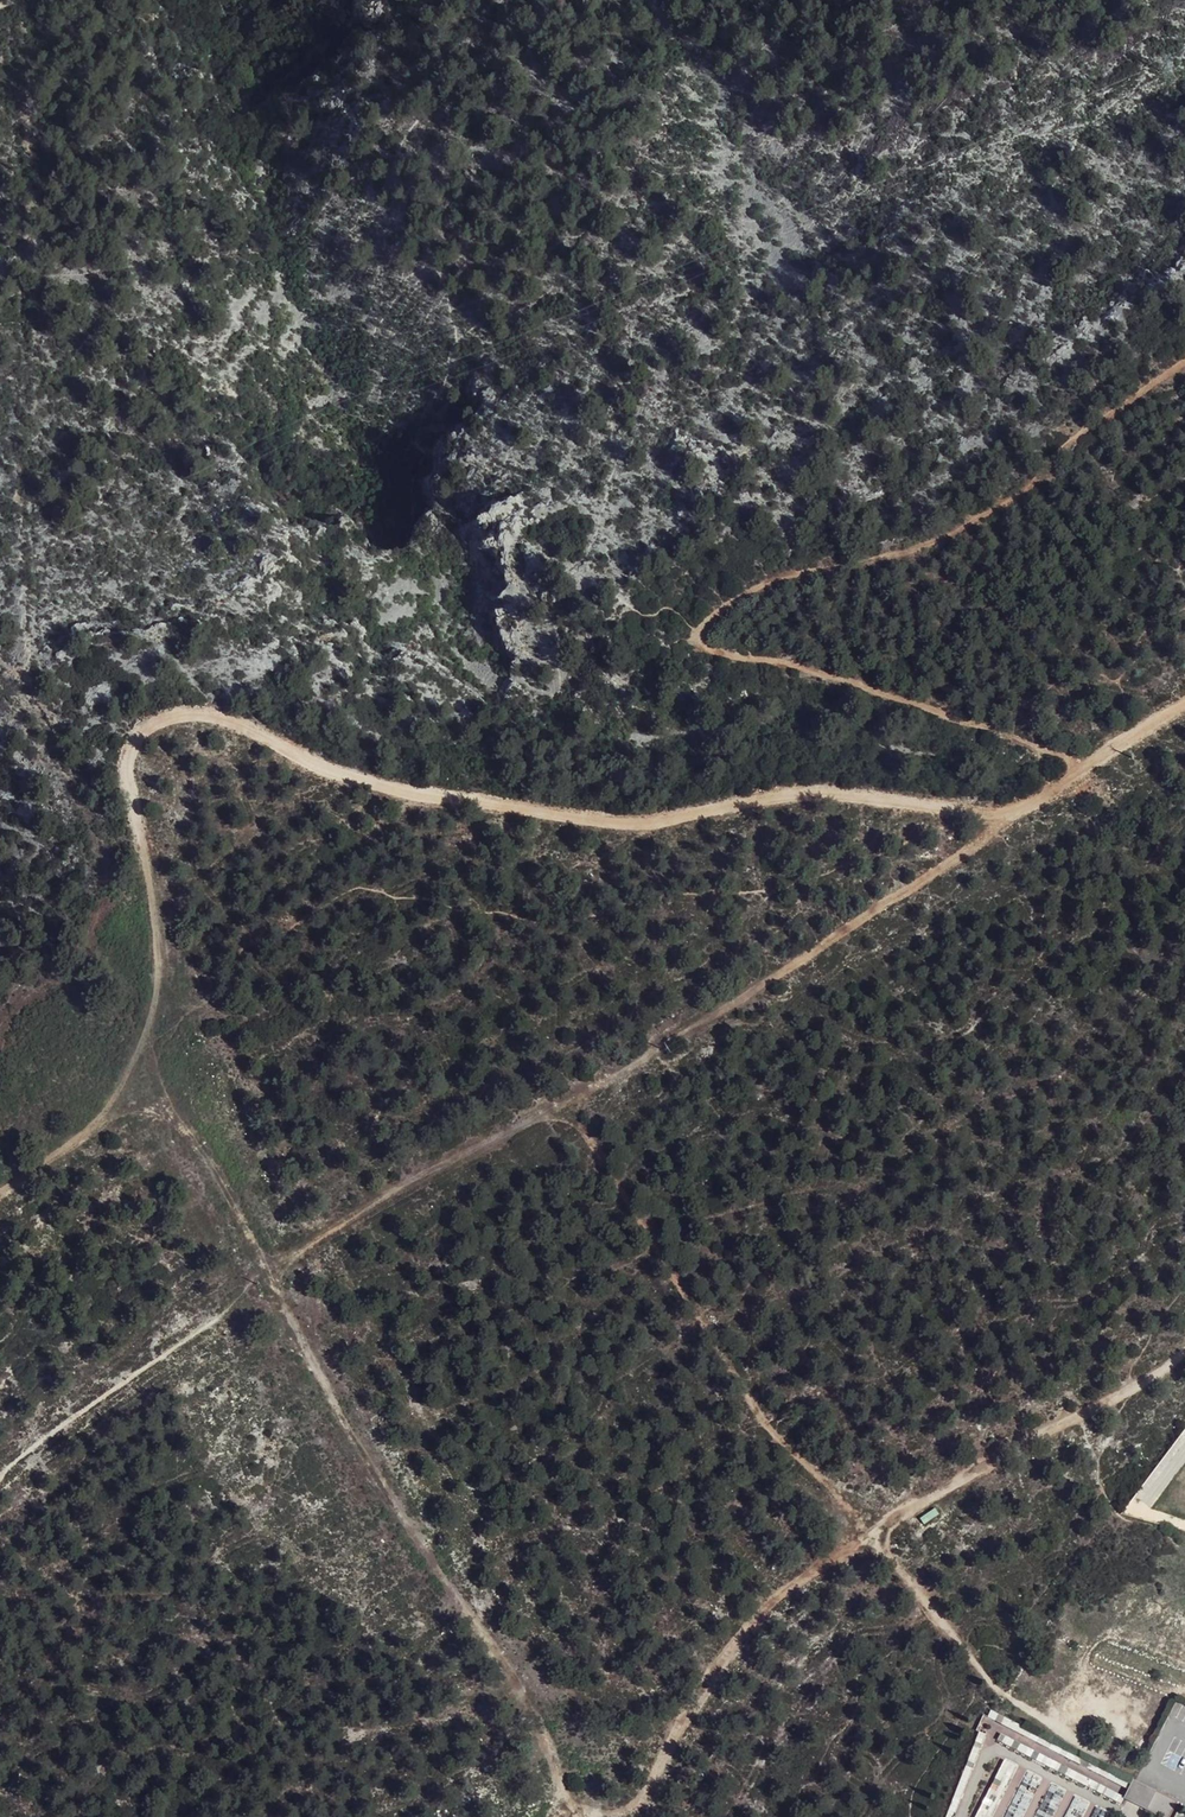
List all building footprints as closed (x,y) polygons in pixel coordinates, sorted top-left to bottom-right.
[(1155,1792),(1145,1811),(1158,1816),(1168,1816),(1176,1802),(1155,1792)]
